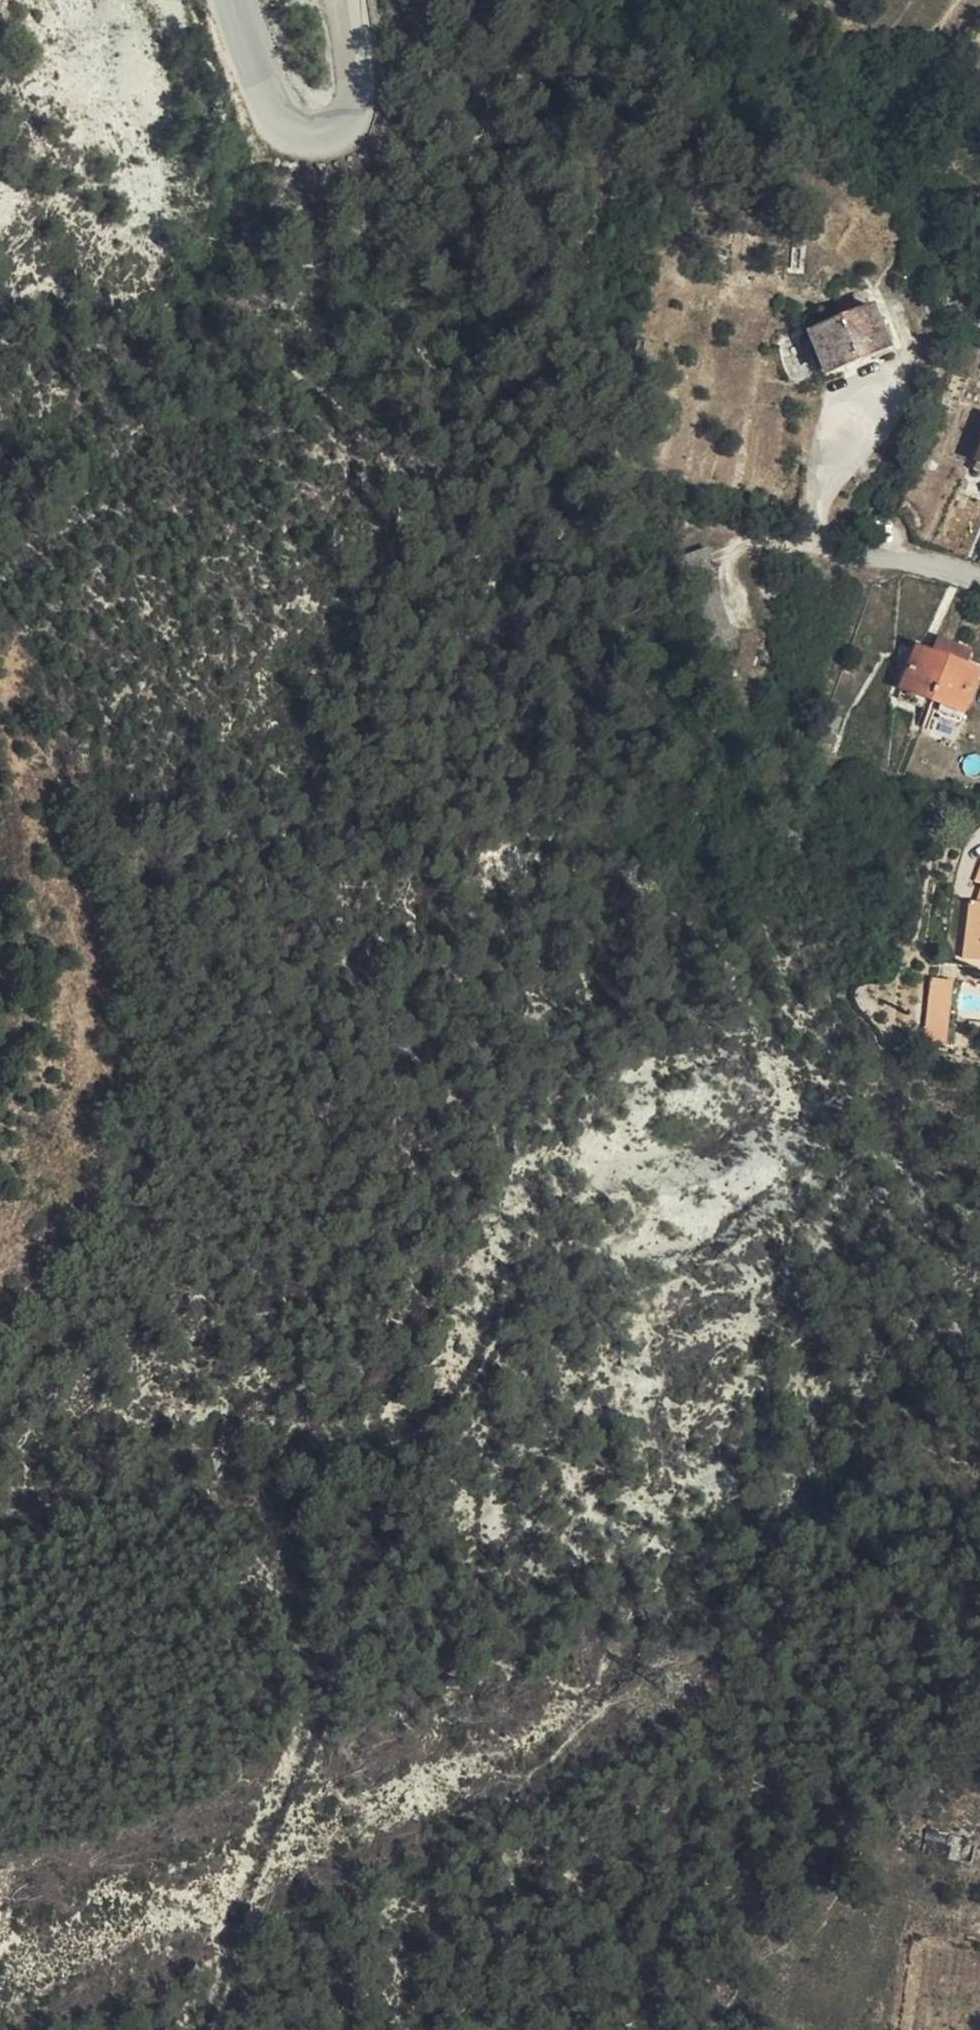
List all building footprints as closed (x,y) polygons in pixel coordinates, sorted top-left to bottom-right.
[(877,305),(813,325),(825,368),(890,346),(877,305)] [(675,562),(684,582),(711,570),(702,550),(675,562)] [(711,570),(684,582),(706,637),(734,626),(711,570)] [(734,626),(706,637),(715,660),(743,648),(734,626)] [(966,713),(979,674),(979,673),(965,668),(970,652),(940,640),(933,656),(918,651),(904,689),(935,701),(966,713)] [(900,701),(931,713),(935,701),(904,689),(900,701)] [(962,725),(966,713),(935,701),(931,713),(962,725)] [(831,737),(823,733),(818,746),(832,751),(837,738),(832,735),(831,737)] [(968,898),(962,954),(965,954),(979,956),(979,885),(975,899),(968,898)] [(950,976),(929,973),(922,1038),(943,1041),(950,976)]
